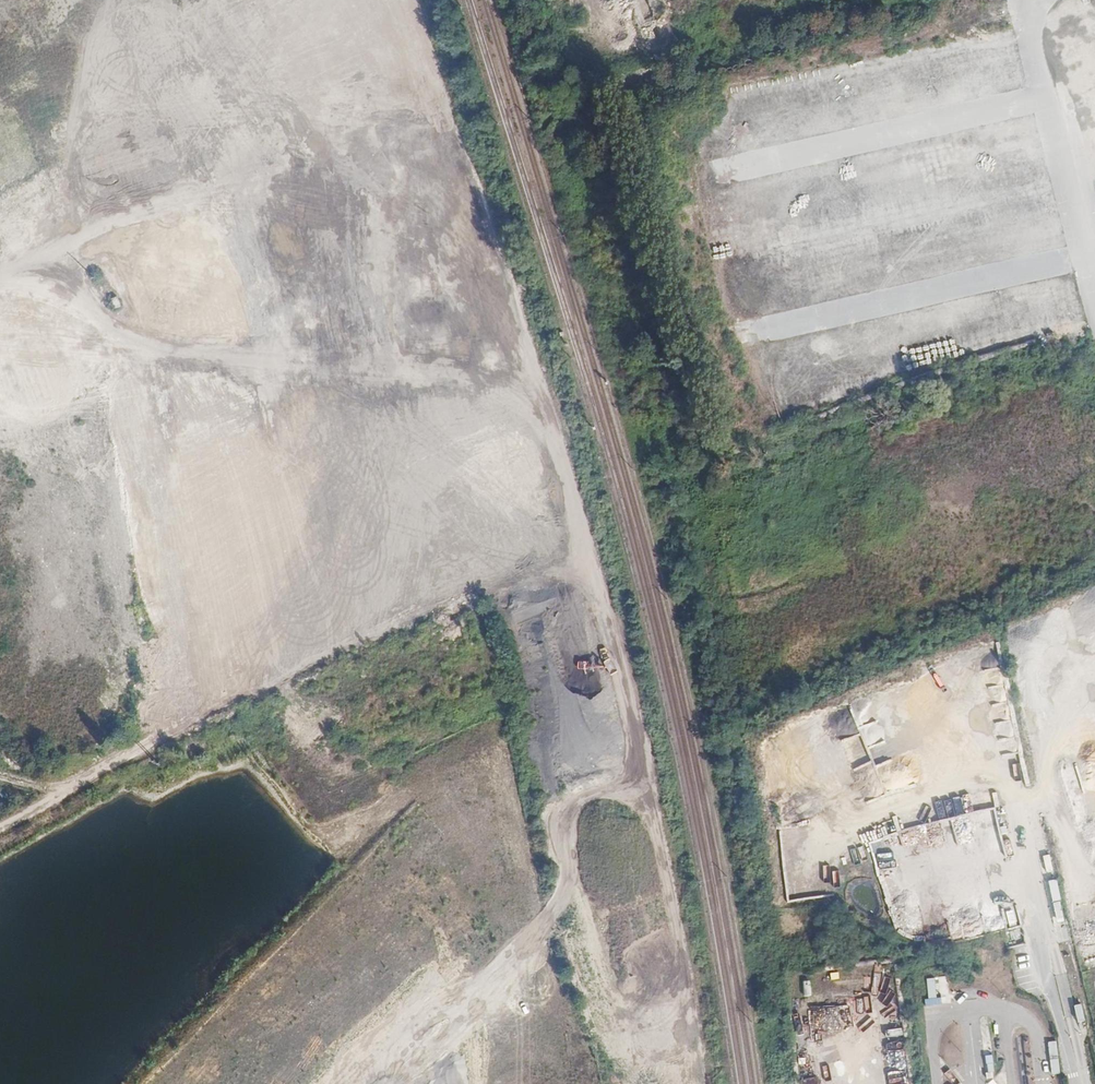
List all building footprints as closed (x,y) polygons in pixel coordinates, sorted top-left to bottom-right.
[(1016,31),(980,36),(981,41),(1006,38),(1008,52),(997,54),(998,57),(1011,55),(1015,78),(1023,77),(1016,31)] [(38,172),(22,128),(0,135),(0,185),(38,172)] [(270,212),(247,219),(259,254),(281,247),(270,212)] [(211,245),(228,238),(226,232),(209,239),(211,245)] [(183,236),(167,241),(172,256),(188,251),(183,236)] [(135,263),(139,256),(130,252),(126,259),(135,263)] [(199,254),(183,260),(191,280),(207,273),(199,254)] [(183,290),(177,259),(144,264),(149,295),(183,290)] [(194,309),(205,334),(224,326),(213,300),(220,297),(216,288),(195,297),(199,306),(194,309)] [(16,765),(6,750),(0,754),(0,756),(9,769),(16,765)]
